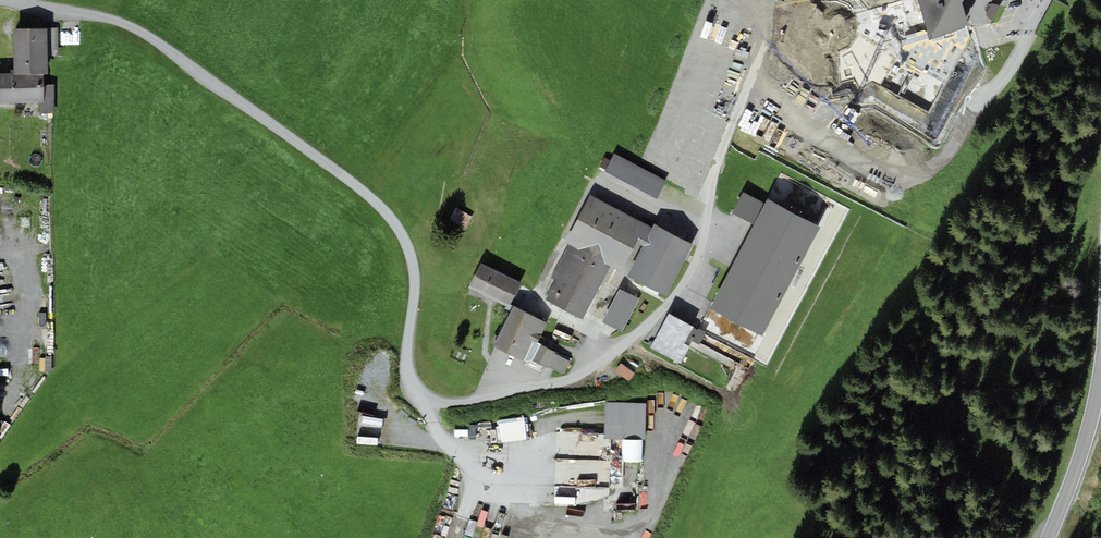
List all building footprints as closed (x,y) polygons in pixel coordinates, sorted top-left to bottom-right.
[(928,39),(969,28),(962,1),(963,0),(919,0),(928,39)] [(48,74),(47,30),(12,30),(13,73),(13,75),(43,74),(48,74)] [(43,74),(13,75),(13,73),(0,73),(0,104),(39,101),(43,101),(43,85),(43,74)] [(53,84),(43,85),(43,101),(39,101),(39,113),(54,113),(53,84)] [(667,181),(614,154),(605,172),(658,198),(667,181)] [(752,226),(764,203),(743,192),(731,215),(752,226)] [(646,224),(590,195),(565,243),(568,244),(610,266),(621,272),(636,242),(646,224)] [(762,337),(819,228),(765,200),(764,203),(752,226),(708,309),(762,337)] [(473,217),(456,208),(449,219),(466,229),(473,217)] [(653,228),(646,224),(636,242),(643,246),(653,228)] [(665,296),(693,245),(655,225),(653,228),(643,246),(627,276),(665,296)] [(594,298),(610,266),(568,244),(551,276),(556,278),(545,299),(583,319),(594,298)] [(522,283),(481,264),(470,288),(510,307),(522,283)] [(622,331),(639,299),(620,289),(603,321),(622,331)] [(547,323),(513,306),(494,346),(526,362),(532,361),(541,344),(537,342),(547,323)] [(690,347),(686,346),(693,327),(666,316),(651,351),(683,364),(690,347)] [(556,352),(541,344),(532,361),(546,368),(548,366),(563,374),(569,361),(555,354),(556,352)] [(629,382),(635,373),(620,364),(615,372),(629,382)] [(646,403),(605,402),(604,439),(623,439),(642,439),(645,439),(646,403)] [(496,420),(498,443),(527,440),(525,417),(496,420)] [(641,462),(642,439),(623,439),(622,462),(641,462)] [(611,459),(621,459),(621,442),(611,442),(611,459)] [(556,461),(555,506),(576,507),(576,498),(590,499),(590,489),(575,489),(576,476),(566,475),(567,462),(556,461)]
